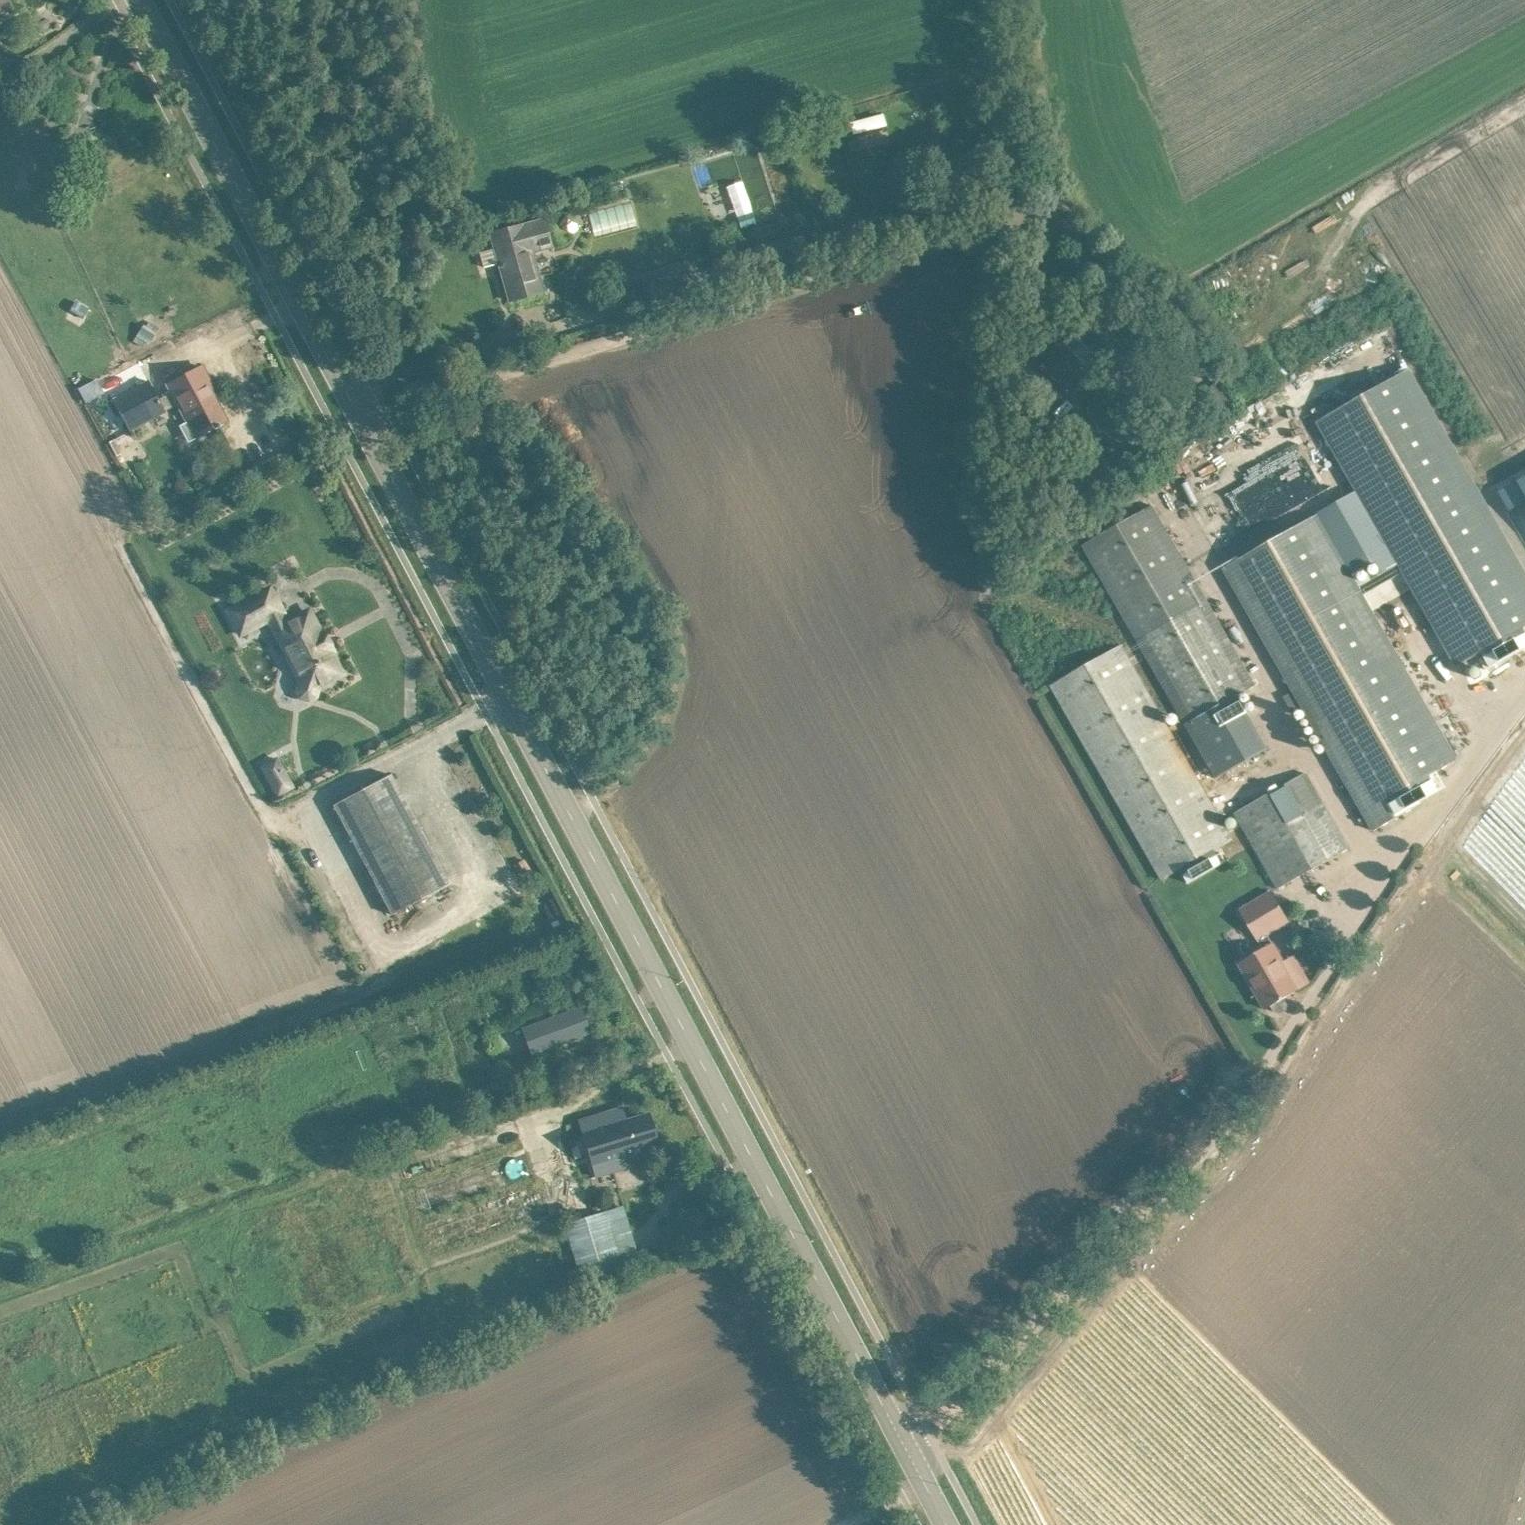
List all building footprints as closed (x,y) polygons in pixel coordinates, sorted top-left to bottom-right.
[(858,137),(847,140),(851,152),(861,149),(858,137)] [(711,190),(715,232),(756,228),(752,186),(711,190)] [(642,228),(637,209),(597,221),(602,240),(642,228)] [(543,291),(533,253),(553,247),(546,221),(526,227),(525,224),(491,233),(495,248),(480,252),(484,267),(499,262),(510,301),(543,291)] [(76,302),(71,310),(84,318),(89,309),(76,302)] [(156,351),(163,339),(149,331),(142,342),(156,351)] [(226,421),(213,396),(207,383),(210,381),(202,366),(168,384),(172,391),(158,399),(148,380),(113,399),(129,431),(165,412),(164,411),(179,404),(188,422),(181,426),(190,442),(221,426),(220,424),(226,421)] [(1316,422),(1356,491),(1320,512),(1320,514),(1365,593),(1402,572),(1456,667),(1489,648),(1502,670),(1524,657),(1511,634),(1524,626),(1524,570),(1411,368),(1316,422)] [(1284,515),(1336,487),(1322,463),(1270,491),(1284,515)] [(1498,492),(1509,511),(1524,502),(1524,477),(1498,492)] [(1257,501),(1265,514),(1277,508),(1269,494),(1257,501)] [(1185,725),(1216,779),(1269,749),(1238,695),(1255,685),(1153,504),(1082,545),(1185,725)] [(1365,593),(1320,514),(1225,570),(1373,829),(1423,801),(1410,779),(1455,753),(1365,593)] [(299,690),(301,696),(309,699),(315,696),(318,685),(341,673),(330,651),(333,650),(331,646),(331,647),(330,646),(329,646),(327,647),(322,637),(324,636),(324,635),(324,634),(325,634),(323,631),(320,633),(309,611),(286,623),(280,612),(282,612),(270,589),(228,611),(229,612),(235,609),(246,630),(269,618),(302,680),(299,690)] [(1051,685),(1161,880),(1232,839),(1122,644),(1051,685)] [(1302,707),(1292,691),(1283,696),(1292,712),(1302,707)] [(276,758),(262,767),(278,795),(293,787),(276,758)] [(1348,849),(1339,831),(1305,773),(1235,813),(1269,871),(1278,888),(1348,849)] [(392,914),(449,884),(390,774),(333,804),(392,914)] [(1247,862),(1256,850),(1245,842),(1236,854),(1247,862)] [(1289,921),(1279,903),(1272,891),(1239,911),(1261,948),(1238,961),(1251,983),(1255,981),(1268,1005),(1265,1007),(1266,1009),(1279,1001),(1279,1003),(1284,1000),(1283,999),(1299,989),(1267,933),(1289,921)] [(592,1034),(581,1007),(521,1029),(531,1056),(592,1034)] [(622,1107),(603,1113),(563,1125),(580,1180),(631,1165),(650,1159),(647,1147),(657,1144),(648,1113),(626,1120),(622,1107)] [(618,1208),(599,1214),(564,1224),(582,1282),(616,1271),(635,1266),(618,1208)] [(684,1229),(672,1234),(678,1248),(689,1243),(684,1229)] [(322,1278),(327,1292),(338,1288),(333,1274),(322,1278)]
